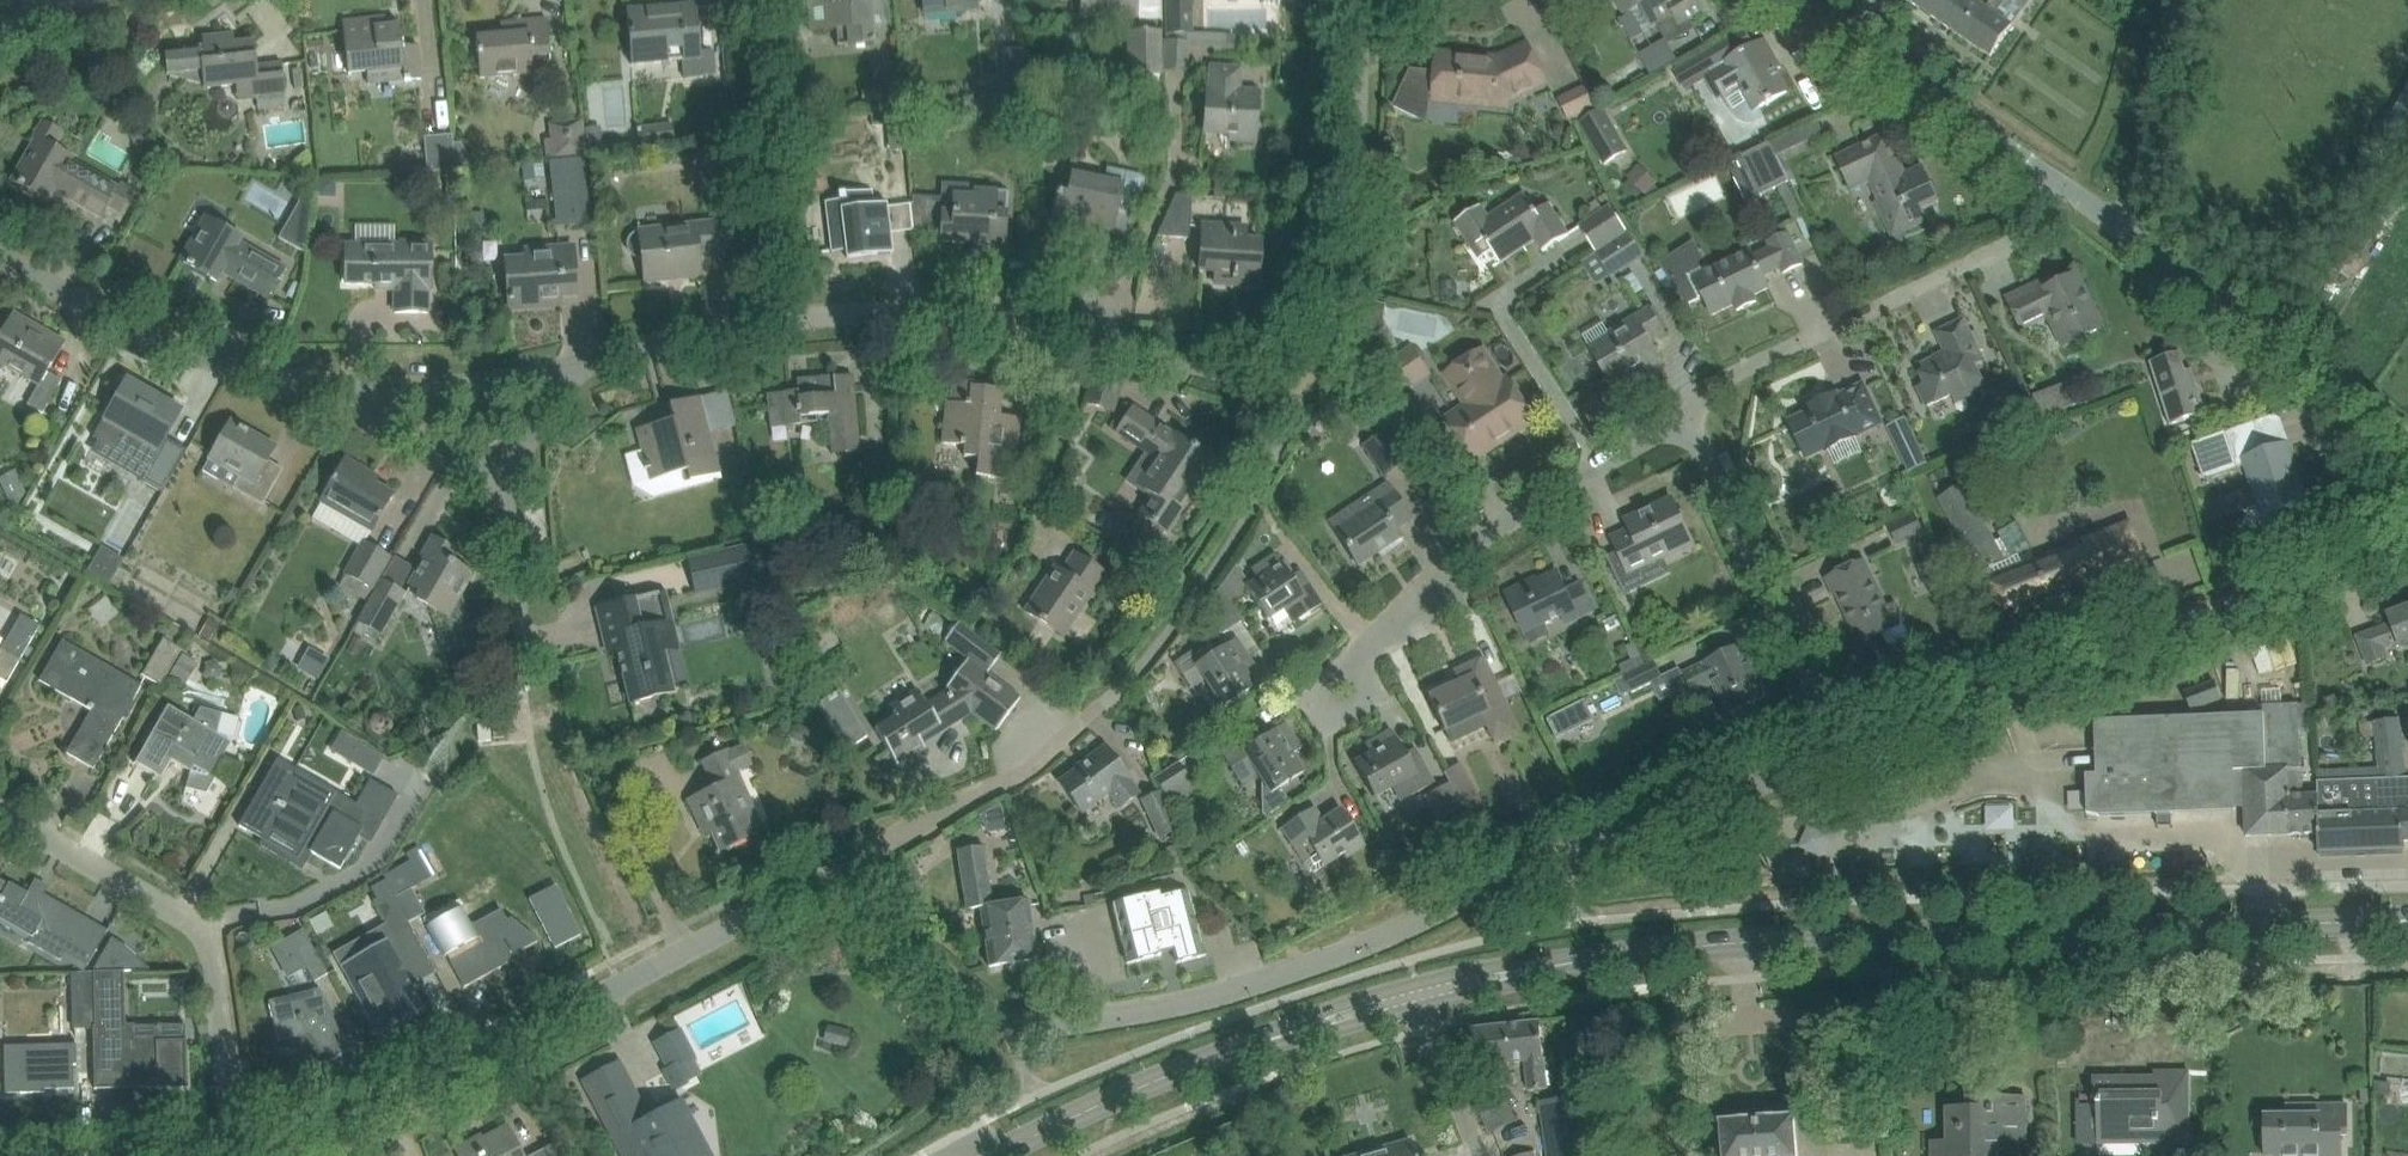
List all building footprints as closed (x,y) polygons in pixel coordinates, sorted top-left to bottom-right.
[(808,3),(810,31),(846,28),(848,45),(874,43),(870,0),(807,0),(808,3)] [(924,14),(976,9),(975,0),(922,0),(924,14)] [(1081,18),(1138,17),(1138,0),(1080,0),(1081,18)] [(1191,33),(1190,14),(1190,0),(1166,0),(1166,14),(1167,33),(1191,33)] [(1699,0),(1615,0),(1624,16),(1640,6),(1652,27),(1673,15),(1679,26),(1706,11),(1699,0)] [(2018,18),(2031,0),(1993,0),(1987,8),(1976,0),(1907,0),(1991,58),(2013,26),(2012,25),(2018,18)] [(700,72),(713,71),(711,51),(700,52),(696,5),(626,11),(631,64),(681,60),(682,79),(701,77),(700,72)] [(373,19),(342,22),(348,73),(364,72),(389,69),(390,81),(405,80),(405,81),(421,79),(417,45),(401,47),(399,25),(385,27),(374,28),(373,19)] [(514,34),(476,38),(480,78),(551,72),(546,19),(513,22),(514,34)] [(1125,75),(1161,76),(1161,32),(1125,32),(1125,75)] [(166,56),(164,56),(166,75),(203,86),(204,88),(233,84),(255,82),(258,110),(286,107),(284,95),(285,95),(282,64),(257,66),(254,41),(233,44),(232,34),(202,38),(203,47),(183,48),(182,48),(181,48),(180,49),(179,49),(178,50),(177,50),(177,51),(176,52),(175,55),(166,56)] [(1652,46),(1664,68),(1678,61),(1665,39),(1652,46)] [(1709,72),(1725,99),(1736,119),(1743,123),(1748,123),(1754,123),(1764,117),(1759,108),(1787,92),(1770,63),(1777,60),(1765,39),(1709,72)] [(1164,69),(1185,70),(1187,42),(1166,40),(1164,69)] [(1000,50),(1003,96),(1025,94),(1022,48),(1000,50)] [(1482,66),(1483,57),(1438,53),(1436,72),(1411,70),(1394,106),(1426,122),(1429,95),(1432,95),(1431,103),(1508,111),(1509,100),(1546,82),(1532,52),(1531,53),(1500,68),(1482,66)] [(1203,133),(1229,135),(1229,140),(1254,142),(1257,92),(1238,90),(1240,69),(1210,67),(1209,88),(1206,88),(1203,133)] [(1556,98),(1568,120),(1596,106),(1584,84),(1556,98)] [(872,88),(874,109),(898,107),(896,85),(872,88)] [(2392,113),(2404,120),(2397,132),(2407,138),(2407,86),(2392,113)] [(1600,112),(1579,123),(1596,154),(1603,166),(1626,154),(1609,122),(1602,110),(1600,112)] [(36,137),(11,181),(46,201),(53,190),(57,184),(83,199),(80,205),(101,217),(106,207),(117,188),(116,187),(70,161),(72,158),(53,147),(61,130),(40,119),(31,135),(36,137)] [(549,137),(541,138),(544,158),(585,153),(581,119),(547,124),(549,137)] [(636,127),(638,146),(672,142),(670,123),(636,127)] [(1780,157),(1814,143),(1806,123),(1772,137),(1780,157)] [(585,128),(587,147),(602,145),(599,126),(585,128)] [(129,136),(138,154),(150,147),(141,130),(129,136)] [(1875,203),(1891,237),(1928,220),(1923,209),(1939,201),(1922,165),(1902,174),(1899,168),(1902,166),(1886,132),(1835,156),(1851,189),(1875,178),(1885,198),(1875,203)] [(422,136),(425,172),(454,170),(451,134),(422,136)] [(1788,181),(1769,142),(1740,155),(1760,194),(1788,181)] [(586,159),(552,163),(558,222),(593,218),(586,159)] [(1639,166),(1628,178),(1644,193),(1655,182),(1639,166)] [(1095,233),(1111,236),(1120,194),(1134,197),(1139,179),(1123,176),(1121,184),(1072,174),(1068,192),(1058,190),(1052,216),(1097,226),(1096,232),(1095,233)] [(1622,184),(1613,189),(1621,205),(1630,201),(1622,184)] [(1004,253),(1007,191),(974,190),(974,196),(954,195),(953,212),(941,212),(940,242),(986,244),(986,252),(1004,253)] [(1157,237),(1189,238),(1191,196),(1175,194),(1157,237)] [(1455,222),(1472,247),(1484,239),(1499,263),(1525,247),(1523,244),(1534,237),(1544,253),(1570,236),(1548,203),(1536,212),(1525,194),(1488,218),(1480,206),(1455,222)] [(846,250),(846,257),(898,250),(898,249),(891,250),(886,204),(845,209),(843,198),(825,201),(831,252),(846,250)] [(1578,228),(1594,252),(1625,232),(1609,208),(1578,228)] [(284,267),(239,241),(241,236),(206,216),(180,261),(216,281),(221,271),(267,297),(284,267)] [(625,245),(625,249),(630,255),(633,257),(637,258),(641,258),(644,283),(701,276),(698,257),(716,255),(713,231),(712,219),(635,227),(636,231),(631,233),(627,236),(625,240),(625,245)] [(1232,272),(1231,284),(1258,285),(1260,251),(1244,251),(1245,227),(1201,225),(1199,270),(1232,272)] [(1595,253),(1610,277),(1643,255),(1627,232),(1595,253)] [(1763,276),(1780,267),(1783,273),(1802,264),(1788,234),(1769,243),(1772,249),(1754,257),(1751,251),(1708,271),(1699,253),(1667,273),(1687,303),(1703,296),(1712,315),(1734,304),(1737,311),(1756,302),(1753,295),(1769,288),(1763,276)] [(2333,268),(2349,278),(2364,254),(2348,243),(2333,268)] [(345,284),(375,284),(375,290),(394,290),(394,312),(427,312),(427,290),(431,290),(431,244),(400,244),(400,247),(345,247),(345,284)] [(555,249),(556,257),(505,261),(509,308),(560,304),(560,295),(576,294),(573,248),(555,249)] [(2007,298),(2021,328),(2048,315),(2063,346),(2102,327),(2076,274),(2047,288),(2044,281),(2007,298)] [(1650,342),(1664,333),(1652,313),(1649,309),(1608,334),(1602,324),(1583,336),(1592,352),(1613,386),(1660,358),(1650,342)] [(1384,310),(1383,339),(1441,341),(1442,311),(1384,310)] [(28,404),(43,412),(61,380),(46,371),(63,342),(45,332),(41,339),(11,321),(14,315),(13,314),(0,337),(0,370),(8,366),(39,384),(28,404)] [(1918,387),(1928,407),(1964,390),(1967,397),(1985,389),(1974,366),(1983,361),(1963,320),(1936,332),(1946,353),(1921,365),(1929,382),(1918,387)] [(1384,366),(1402,392),(1429,374),(1411,348),(1384,366)] [(1468,406),(1448,419),(1474,459),(1534,420),(1521,400),(1508,380),(1503,383),(1482,351),(1447,374),(1468,406)] [(2190,386),(2180,352),(2149,362),(2169,426),(2206,413),(2196,384),(2190,386)] [(1111,410),(1120,381),(1094,373),(1085,402),(1111,410)] [(769,427),(799,424),(798,416),(825,413),(829,453),(859,450),(852,375),(811,379),(812,386),(797,388),(797,391),(759,395),(759,396),(766,395),(769,427)] [(186,450),(166,438),(182,410),(126,378),(92,437),(147,468),(140,480),(162,493),(186,450)] [(944,402),(940,443),(963,444),(961,456),(976,457),(995,459),(994,477),(1013,479),(1017,442),(1001,440),(1004,416),(999,415),(1001,390),(972,387),(973,382),(953,380),(952,380),(950,403),(944,402)] [(1809,413),(1789,422),(1806,458),(1826,448),(1827,449),(1857,435),(1856,433),(1880,422),(1862,386),(1838,397),(1836,393),(1806,407),(1809,413)] [(2032,394),(2039,415),(2056,409),(2049,388),(2032,394)] [(660,424),(636,430),(642,453),(645,463),(642,464),(644,470),(647,469),(649,480),(687,470),(690,480),(719,472),(709,431),(734,424),(725,390),(699,397),(670,405),(675,424),(661,428),(660,424)] [(1184,487),(1206,455),(1172,432),(1171,433),(1133,408),(1117,431),(1156,457),(1136,488),(1151,498),(1142,512),(1141,511),(1132,523),(1132,529),(1133,535),(1137,540),(1141,542),(1146,543),(1150,542),(1158,537),(1163,529),(1165,531),(1191,492),(1184,487)] [(1895,445),(1914,436),(1905,418),(1887,427),(1895,445)] [(2273,449),(2263,420),(2262,419),(2191,443),(2191,445),(2204,480),(2238,468),(2236,463),(2244,460),(2253,486),(2259,502),(2265,520),(2278,515),(2280,514),(2280,512),(2304,504),(2305,506),(2307,505),(2293,465),(2286,445),(2279,447),(2273,449)] [(230,421),(210,457),(242,475),(234,489),(262,505),(277,479),(262,470),(275,447),(230,421)] [(1402,463),(1382,433),(1364,445),(1384,475),(1402,463)] [(47,442),(41,452),(49,457),(55,447),(47,442)] [(865,455),(867,492),(889,490),(887,453),(865,455)] [(344,459),(321,500),(370,528),(372,529),(392,495),(367,480),(370,474),(344,459)] [(11,501),(15,509),(25,494),(26,494),(15,470),(0,477),(0,482),(9,502),(11,501)] [(1334,530),(1343,544),(1357,564),(1400,536),(1394,528),(1410,518),(1387,484),(1348,509),(1353,517),(1334,530)] [(2017,555),(2031,548),(2017,523),(1998,533),(2000,539),(1994,542),(1963,484),(1938,498),(1980,575),(1987,571),(2017,555)] [(1694,544),(1690,535),(1672,499),(1636,516),(1639,522),(1628,527),(1630,530),(1611,538),(1618,551),(1608,556),(1608,554),(1606,555),(1625,595),(1627,595),(1626,593),(1668,572),(1662,559),(1694,544)] [(1914,514),(1901,520),(1910,539),(1923,533),(1914,514)] [(2017,555),(1987,571),(1990,576),(1988,577),(2004,619),(2146,565),(2130,523),(2022,564),(2017,555)] [(443,557),(449,547),(432,537),(422,556),(424,557),(409,584),(434,598),(429,607),(447,617),(454,647),(474,641),(462,600),(458,598),(472,574),(443,557)] [(365,542),(347,573),(376,589),(382,579),(378,577),(390,557),(365,542)] [(762,542),(687,559),(695,592),(770,575),(762,542)] [(1024,611),(1062,636),(1104,573),(1074,553),(1061,571),(1054,567),(1024,611)] [(1257,578),(1245,586),(1267,619),(1289,604),(1299,619),(1321,604),(1299,570),(1290,576),(1275,553),(1251,569),(1257,578)] [(1917,563),(1915,564),(1924,588),(1942,581),(1932,558),(1917,563)] [(1826,578),(1835,598),(1838,597),(1860,644),(1881,634),(1884,642),(1890,644),(1904,638),(1907,632),(1903,624),(1905,622),(1895,601),(1885,605),(1864,560),(1826,578)] [(1524,583),(1505,592),(1524,633),(1568,612),(1572,622),(1594,612),(1580,583),(1566,590),(1557,571),(1526,586),(1524,583)] [(376,589),(368,602),(358,620),(383,634),(401,603),(400,603),(406,592),(382,579),(376,589)] [(1205,606),(1221,633),(1240,619),(1219,587),(1205,606)] [(665,592),(596,609),(603,637),(604,639),(614,637),(617,648),(617,650),(630,703),(673,692),(663,650),(669,649),(660,614),(670,612),(665,592)] [(2366,659),(2368,664),(2387,658),(2385,651),(2407,642),(2407,608),(2388,616),(2391,625),(2358,637),(2366,659)] [(6,683),(39,626),(19,615),(0,648),(0,679),(6,683)] [(1616,616),(1604,623),(1608,631),(1621,624),(1616,616)] [(198,636),(209,642),(219,624),(208,618),(198,636)] [(874,730),(897,766),(925,748),(918,738),(938,726),(941,731),(971,712),(995,730),(1020,698),(986,673),(1000,655),(958,623),(944,642),(967,659),(943,691),(945,693),(926,704),(920,695),(893,712),(895,717),(874,730)] [(141,675),(159,685),(181,648),(162,637),(141,675)] [(1211,640),(1174,664),(1186,682),(1201,673),(1222,706),(1235,698),(1236,701),(1248,693),(1246,691),(1254,686),(1242,669),(1252,663),(1236,638),(1218,650),(1211,640)] [(131,702),(141,685),(62,640),(39,681),(91,710),(66,753),(93,769),(122,718),(126,721),(135,704),(131,702)] [(1645,665),(1641,655),(1635,643),(1626,647),(1631,659),(1620,665),(1624,675),(1645,665)] [(1718,693),(1728,715),(1766,697),(1742,645),(1684,673),(1693,692),(1713,683),(1718,693)] [(308,649),(298,665),(317,677),(327,660),(308,649)] [(1457,682),(1427,696),(1444,730),(1449,728),(1467,719),(1487,709),(1493,722),(1486,725),(1494,741),(1517,730),(1482,657),(1461,667),(1466,677),(1457,682)] [(1662,679),(1654,661),(1645,665),(1633,692),(1662,679)] [(1626,677),(1616,682),(1623,697),(1633,692),(1626,677)] [(2185,693),(2191,710),(2221,699),(2214,682),(2185,693)] [(837,692),(818,703),(841,754),(844,753),(866,739),(837,692)] [(1554,737),(1593,718),(1583,698),(1544,717),(1554,737)] [(2096,774),(2085,775),(2087,814),(2098,816),(2173,814),(2173,813),(2234,810),(2234,807),(2246,806),(2247,836),(2318,834),(2320,815),(2318,799),(2302,799),(2298,704),(2262,706),(2262,714),(2233,715),(2188,717),(2094,721),(2096,751),(2096,774)] [(162,779),(163,778),(161,777),(171,760),(189,771),(186,788),(206,794),(215,778),(210,776),(230,741),(215,732),(220,712),(198,707),(191,719),(168,706),(146,745),(143,743),(143,745),(145,746),(136,762),(133,761),(133,762),(162,779)] [(2373,722),(2359,724),(2361,738),(2374,736),(2380,780),(2406,778),(2398,719),(2396,719),(2373,722)] [(491,724),(492,738),(506,737),(505,723),(491,724)] [(1291,754),(1300,748),(1284,723),(1257,740),(1251,731),(1220,752),(1238,780),(1256,769),(1271,793),(1303,772),(1291,754)] [(793,727),(790,734),(793,740),(799,743),(806,740),(809,734),(806,728),(800,725),(793,727)] [(1354,763),(1373,797),(1398,782),(1407,798),(1433,783),(1418,756),(1409,762),(1391,729),(1365,744),(1370,754),(1354,763)] [(361,744),(350,762),(372,774),(382,757),(361,744)] [(1082,764),(1058,782),(1072,800),(1081,812),(1107,791),(1119,805),(1138,790),(1128,777),(1104,746),(1081,763),(1082,764)] [(703,763),(714,789),(688,801),(696,818),(703,815),(719,851),(757,834),(732,781),(738,778),(726,752),(703,763)] [(277,759),(238,826),(261,839),(263,841),(268,832),(299,850),(294,858),(297,860),(304,848),(311,853),(332,865),(333,866),(337,868),(339,869),(345,860),(339,857),(343,849),(349,852),(358,836),(361,831),(372,837),(378,827),(382,819),(355,804),(277,759)] [(1194,789),(1177,761),(1154,775),(1171,803),(1194,789)] [(1459,761),(1443,770),(1467,812),(1482,804),(1459,761)] [(1467,812),(1443,770),(1442,770),(1449,782),(1424,796),(1438,821),(1463,807),(1466,813),(1467,812)] [(2317,785),(2318,799),(2320,815),(2318,834),(2319,853),(2403,849),(2404,849),(2403,841),(2407,841),(2407,778),(2406,778),(2380,780),(2317,785)] [(1140,799),(1157,837),(1177,828),(1161,789),(1140,799)] [(1364,845),(1340,808),(1322,820),(1313,807),(1281,828),(1298,854),(1312,874),(1343,854),(1345,858),(1364,845)] [(1037,959),(1027,900),(991,905),(982,846),(957,850),(966,909),(979,907),(988,967),(1037,959)] [(26,896),(28,893),(9,883),(0,898),(0,897),(0,919),(31,937),(28,942),(60,960),(64,953),(87,966),(95,951),(72,938),(84,918),(42,894),(38,902),(26,896)] [(410,887),(394,896),(409,922),(425,913),(410,887)] [(1111,904),(1126,964),(1160,955),(1159,951),(1172,947),(1176,963),(1205,956),(1188,889),(1160,897),(1159,892),(1111,904)] [(391,890),(372,900),(390,932),(409,922),(394,896),(391,890)] [(451,960),(449,962),(463,988),(509,963),(496,939),(506,934),(497,918),(474,930),(461,906),(426,925),(443,957),(448,954),(451,960)] [(297,952),(312,980),(327,972),(310,943),(309,944),(301,929),(277,943),(286,958),(297,952)] [(334,953),(332,953),(378,1037),(380,1036),(379,1034),(400,1022),(401,1023),(409,1019),(408,1017),(423,1009),(406,977),(413,973),(394,938),(377,947),(370,934),(334,954),(334,953)] [(111,937),(91,971),(139,970),(150,970),(123,944),(111,937)] [(91,973),(91,971),(71,972),(72,1026),(92,1026),(91,973)] [(138,1090),(184,1089),(183,1042),(130,1043),(130,1026),(121,1026),(120,972),(91,973),(92,1026),(92,1058),(120,1057),(120,1082),(138,1081),(138,1090)] [(327,1019),(323,1012),(330,1008),(319,989),(268,1002),(278,1041),(296,1037),(314,1069),(350,1050),(332,1016),(327,1019)] [(1472,1029),(1477,1067),(1526,1062),(1529,1091),(1547,1089),(1539,1022),(1472,1029)] [(69,1073),(69,1065),(76,1065),(75,1044),(3,1046),(4,1094),(44,1093),(44,1090),(73,1089),(73,1073),(69,1073)] [(589,1091),(622,1155),(709,1155),(681,1101),(648,1119),(618,1062),(583,1081),(589,1091)] [(664,1070),(673,1087),(691,1078),(690,1077),(687,1079),(679,1063),(664,1070)] [(2096,1104),(2098,1104),(2098,1132),(2141,1132),(2141,1144),(2189,1143),(2189,1072),(2154,1072),(2154,1077),(2093,1077),(2093,1100),(2096,1100),(2096,1104)] [(1547,1155),(1598,1155),(1588,1080),(1558,1084),(1560,1099),(1540,1102),(1547,1155)] [(1473,1094),(1490,1132),(1514,1122),(1496,1083),(1473,1094)] [(2375,1083),(2373,1096),(2388,1098),(2390,1084),(2375,1083)] [(1998,1129),(2026,1129),(2026,1098),(1980,1098),(1980,1108),(1946,1109),(1947,1144),(1953,1144),(1953,1155),(1998,1155),(1998,1129)] [(2318,1115),(2264,1115),(2265,1155),(2341,1155),(2341,1126),(2347,1126),(2346,1105),(2318,1105),(2318,1115)] [(1720,1123),(1723,1155),(1797,1155),(1794,1117),(1720,1123)] [(508,1127),(483,1140),(481,1134),(454,1149),(458,1155),(524,1155),(508,1127)] [(1410,1140),(1356,1155),(1415,1155),(1410,1140)] [(558,1141),(531,1155),(566,1155),(558,1141)]
